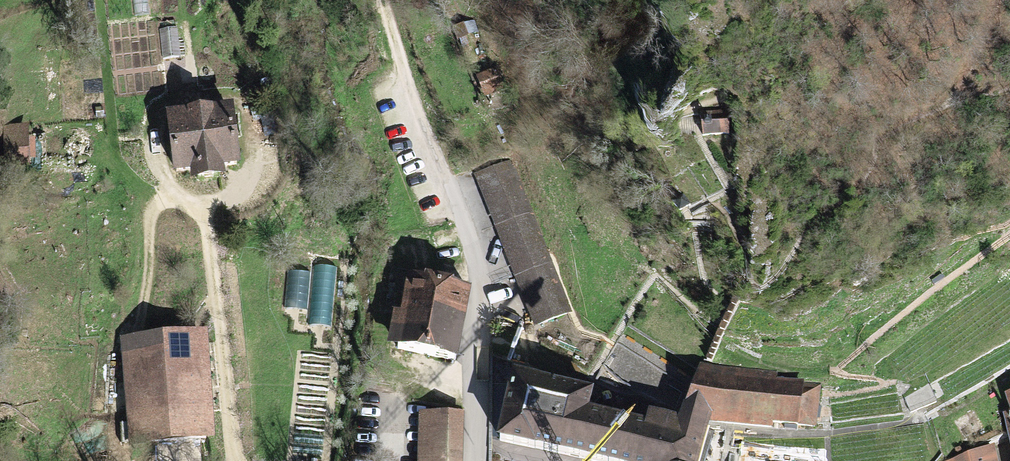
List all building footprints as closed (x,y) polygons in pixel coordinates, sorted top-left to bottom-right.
[(232,170),(227,109),(165,114),(170,175),(232,170)] [(729,133),(728,117),(702,118),(702,126),(703,135),(729,133)] [(514,270),(535,324),(569,311),(548,257),(510,160),(475,173),(514,270)] [(680,211),(690,205),(683,193),(672,200),(680,211)] [(470,291),(405,280),(393,347),(458,359),(470,291)] [(204,329),(125,335),(133,440),(212,434),(204,329)] [(687,416),(712,419),(811,430),(817,377),(704,364),(701,373),(687,416)] [(515,371),(499,437),(589,460),(701,460),(712,419),(687,416),(651,407),(648,422),(592,409),(597,390),(515,371)] [(418,409),(417,460),(465,460),(465,409),(418,409)] [(991,453),(953,460),(993,460),(991,453)]
